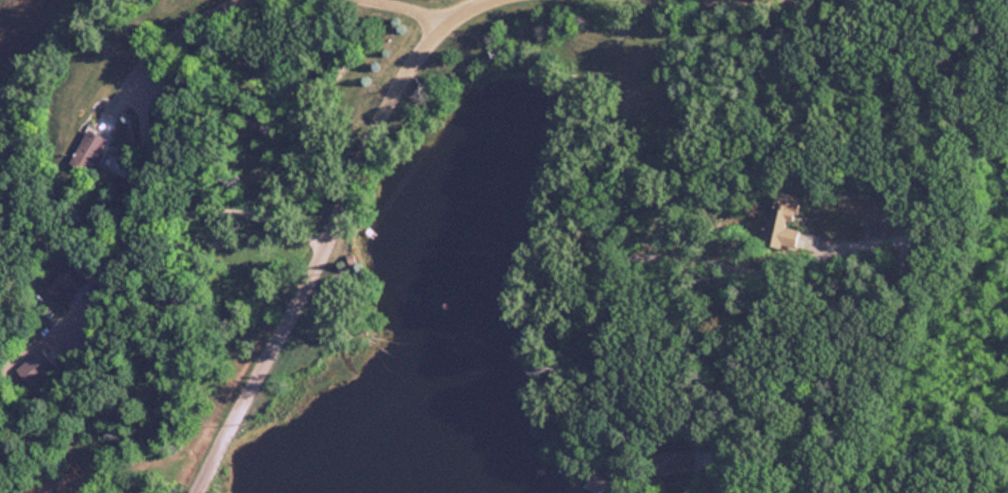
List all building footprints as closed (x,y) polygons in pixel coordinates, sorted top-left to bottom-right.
[(68,160),(85,171),(91,163),(94,165),(111,141),(91,127),(68,160)] [(787,218),(795,196),(781,191),(773,214),(787,218)] [(37,379),(55,366),(43,349),(24,362),(37,379)]
